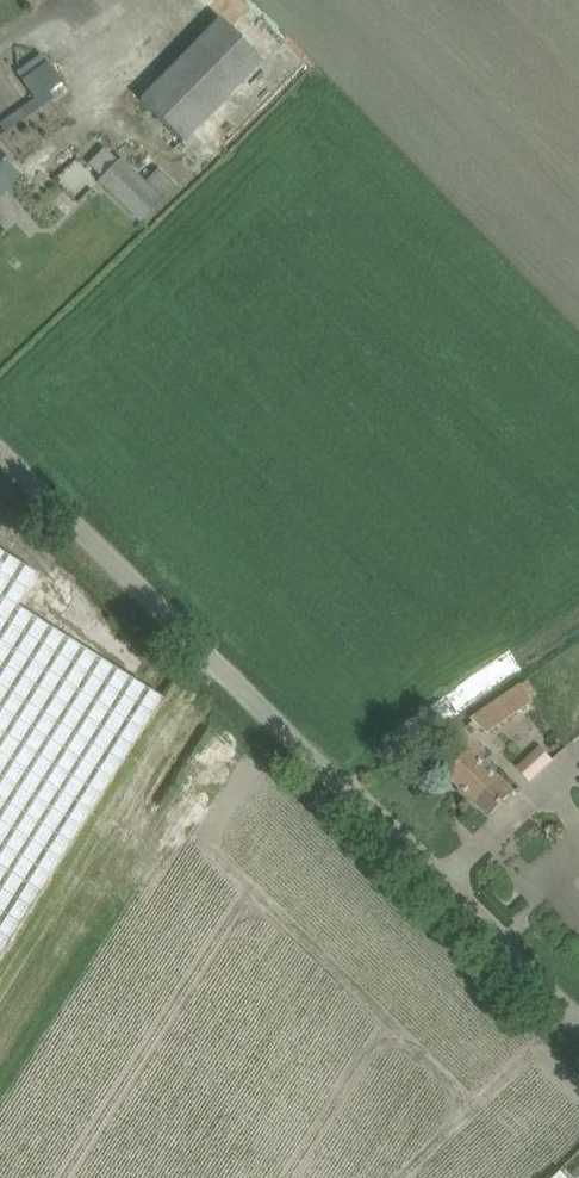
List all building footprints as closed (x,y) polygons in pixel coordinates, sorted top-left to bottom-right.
[(184,142),(265,59),(220,16),(139,99),(167,126),(184,142)] [(35,97),(41,107),(54,98),(49,91),(47,89),(35,97)] [(122,158),(117,163),(100,180),(141,221),(176,185),(159,167),(145,181),(122,158)] [(0,550),(0,954),(162,697),(17,606),(37,573),(0,550)] [(535,701),(522,682),(500,698),(513,717),(535,701)] [(491,816),(499,807),(514,792),(481,759),(487,753),(464,730),(452,742),(466,756),(448,774),(491,816)] [(543,744),(516,764),(528,781),(555,760),(543,744)]
